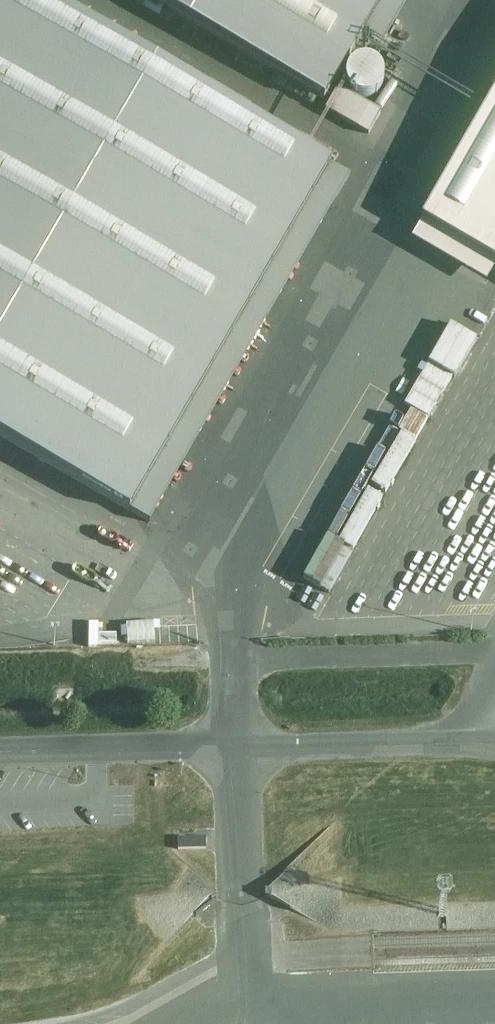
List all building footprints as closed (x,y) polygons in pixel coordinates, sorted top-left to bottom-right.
[(325,163),(46,0),(0,0),(0,437),(123,508),(325,163)] [(373,0),(153,0),(319,95),(373,0)] [(326,111),(371,133),(382,111),(381,111),(397,79),(353,57),(340,82),(341,82),(326,111)] [(410,216),(494,266),(494,70),(410,216)] [(450,390),(489,317),(494,320),(494,293),(482,286),(431,380),(450,390)] [(395,421),(421,435),(437,405),(412,391),(395,421)] [(388,496),(416,437),(388,424),(375,452),(369,450),(329,533),(337,537),(315,584),(335,593),(383,494),(388,496)] [(208,837),(176,838),(176,851),(208,850),(208,837)]
